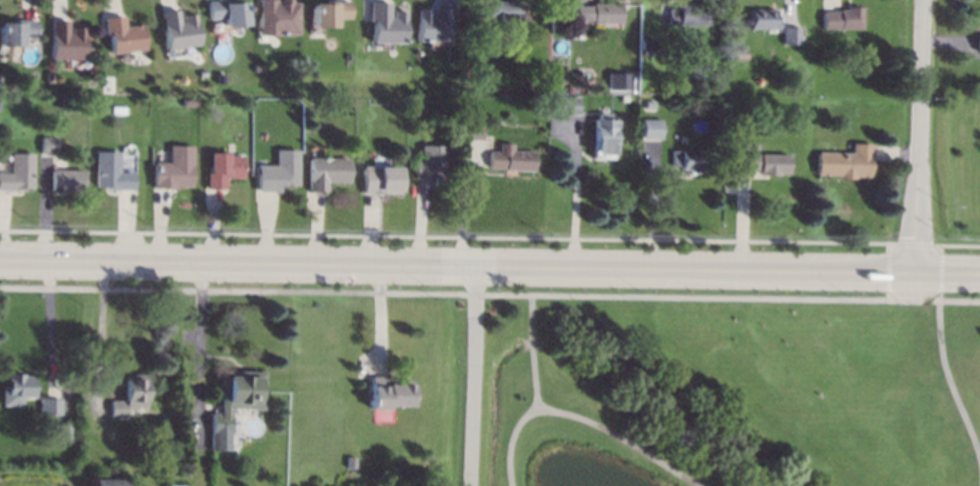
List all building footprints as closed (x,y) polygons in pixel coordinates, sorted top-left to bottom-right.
[(256,34),(257,0),(273,0),(272,2),(279,2),(279,0),(290,0),(290,2),(296,2),(295,33),(275,33),(275,35),(256,34)] [(349,1),(348,19),(334,18),(333,27),(309,26),(310,2),(330,3),(330,0),(349,1)] [(496,0),(518,0),(518,20),(494,20),(494,17),(474,17),(474,0),(496,0)] [(244,25),(222,27),(221,17),(207,18),(206,4),(242,1),(244,25)] [(368,1),(388,2),(387,17),(392,18),(392,10),(404,10),(403,42),(370,41),(371,20),(367,20),(368,1)] [(450,41),(416,40),(417,8),(429,8),(429,15),(432,15),(432,2),(451,3),(450,41)] [(619,22),(591,22),(591,20),(574,20),(574,5),(591,5),(591,2),(620,2),(619,22)] [(706,23),(661,23),(661,7),(678,7),(678,3),(707,3),(706,23)] [(762,8),(773,8),(773,16),(777,17),(777,28),(749,27),(749,8),(758,8),(758,6),(762,6),(762,8)] [(861,28),(822,28),(822,10),(839,10),(839,9),(847,9),(847,6),(861,6),(861,28)] [(177,21),(182,20),(181,14),(192,13),(197,44),(165,49),(158,11),(175,9),(177,21)] [(123,26),(140,24),(143,48),(109,52),(107,34),(104,34),(102,17),(122,15),(123,26)] [(20,44),(0,45),(0,21),(35,20),(36,36),(18,36),(20,44)] [(67,34),(69,34),(69,26),(81,26),(81,58),(50,59),(49,20),(67,20),(67,34)] [(798,43),(782,43),(782,26),(798,26),(798,43)] [(653,49),(641,49),(641,37),(653,37),(653,49)] [(745,58),(730,58),(731,47),(746,47),(745,58)] [(606,89),(629,89),(629,74),(606,74),(606,89)] [(541,90),(527,90),(527,82),(542,82),(541,90)] [(475,117),(465,117),(465,109),(476,109),(475,117)] [(608,119),(612,119),(612,158),(591,158),(592,118),(596,118),(596,112),(608,112),(608,119)] [(660,138),(642,138),(642,118),(660,118),(660,138)] [(482,123),(481,139),(464,138),(465,122),(482,123)] [(56,154),(40,154),(40,136),(56,136),(56,154)] [(871,165),(869,165),(869,175),(866,175),(866,176),(856,175),(856,177),(838,177),(838,174),(826,174),(826,175),(821,175),(821,174),(818,174),(818,151),(852,151),(852,142),(872,143),(871,165)] [(533,170),(504,169),(504,167),(489,167),(489,150),(498,150),(498,143),(533,143),(533,170)] [(448,185),(432,185),(432,179),(413,178),(414,159),(421,159),(421,144),(449,144),(448,185)] [(191,146),(190,185),(174,185),(174,189),(153,188),(153,161),(169,162),(170,145),(191,146)] [(297,184),(279,184),(279,191),(256,191),(256,164),(275,165),(276,149),(297,149),(297,184)] [(701,172),(688,172),(688,169),(680,169),(680,165),(671,165),(671,150),(701,150),(701,172)] [(118,172),(132,172),(132,187),(96,187),(96,151),(118,151),(118,172)] [(35,189),(0,190),(0,173),(10,172),(9,153),(34,152),(35,189)] [(226,155),(241,156),(241,177),(224,176),(224,189),(206,188),(206,152),(226,152),(226,155)] [(787,172),(779,172),(779,174),(759,174),(759,169),(753,169),(753,172),(735,171),(735,152),(788,153),(787,172)] [(348,181),(325,181),(325,191),(308,191),(308,158),(349,158),(348,181)] [(377,168),(398,168),(398,187),(385,187),(385,191),(363,190),(363,174),(362,174),(362,169),(363,169),(363,167),(377,167),(377,168)] [(83,169),(82,190),(51,189),(52,168),(83,169)] [(261,392),(261,409),(229,408),(229,450),(211,450),(210,450),(210,441),(210,414),(210,413),(221,413),(221,371),(261,371),(261,392)] [(23,375),(33,376),(33,397),(20,396),(20,403),(4,403),(5,373),(23,373),(23,375)] [(146,407),(126,407),(125,416),(108,416),(109,400),(122,400),(123,374),(146,374),(146,407)] [(384,377),(394,378),(394,384),(410,385),(409,407),(385,406),(385,410),(367,409),(369,378),(369,377),(384,377)] [(60,415),(58,415),(39,414),(40,399),(47,399),(60,399),(60,415)] [(120,474),(120,485),(88,485),(88,474),(120,474)]
